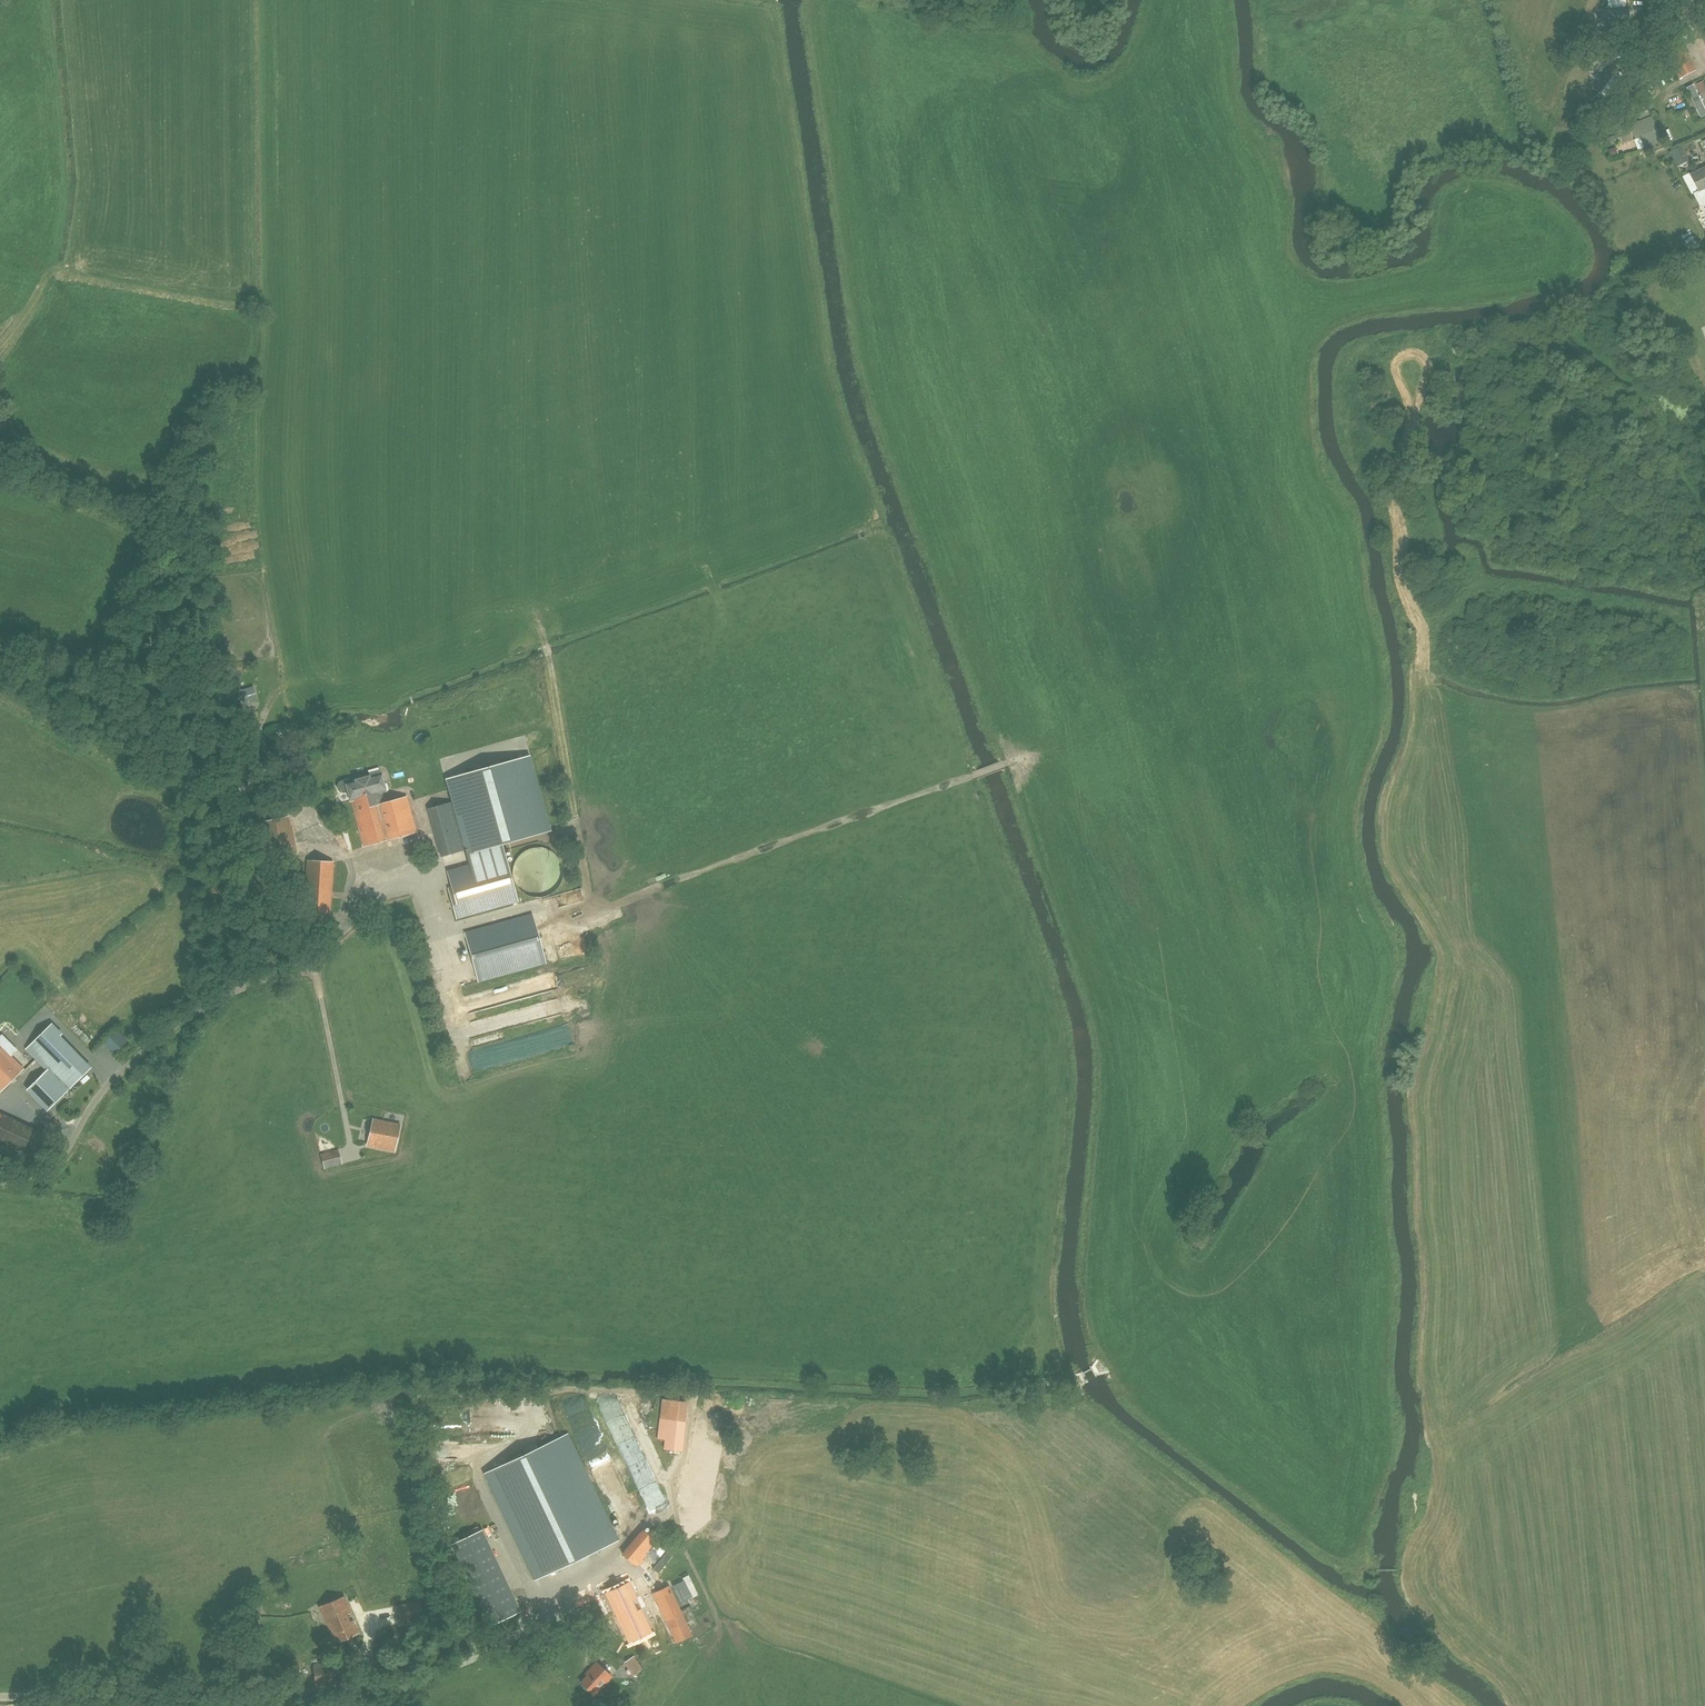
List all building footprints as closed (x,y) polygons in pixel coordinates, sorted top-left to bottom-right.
[(1696,69),(1685,49),(1669,57),(1680,77),(1696,69)] [(1591,55),(1586,58),(1589,65),(1595,62),(1591,55)] [(1696,84),(1700,90),(1701,93),(1704,92),(1704,85),(1703,81),(1696,84)] [(1696,119),(1701,117),(1689,88),(1684,91),(1696,119)] [(1646,106),(1640,109),(1643,118),(1649,115),(1646,106)] [(1646,149),(1663,142),(1652,116),(1629,126),(1636,141),(1641,138),(1646,149)] [(1614,135),(1608,137),(1611,145),(1618,143),(1614,135)] [(1636,143),(1623,147),(1625,152),(1637,148),(1636,143)] [(1682,146),(1669,152),(1675,162),(1687,156),(1682,146)] [(1616,147),(1608,150),(1611,157),(1619,153),(1616,147)] [(1691,176),(1699,191),(1696,193),(1703,206),(1704,204),(1704,169),(1691,176)] [(252,712),(245,688),(237,691),(240,699),(244,714),(252,712)] [(466,853),(501,844),(550,830),(530,757),(446,780),(466,853)] [(350,800),(351,800),(363,845),(416,831),(406,797),(384,803),(382,792),(386,791),(381,773),(349,781),(348,779),(346,779),(342,780),(339,781),(338,783),(337,785),(337,787),(338,788),(339,790),(340,791),(341,792),(343,792),(344,792),(345,792),(348,791),(350,800)] [(430,808),(443,855),(464,849),(451,802),(430,808)] [(283,858),(299,855),(291,816),(267,821),(276,865),(284,863),(283,858)] [(518,902),(504,854),(469,864),(447,871),(451,887),(448,888),(456,919),(518,902)] [(330,925),(333,862),(307,860),(303,924),(330,925)] [(212,883),(211,898),(232,898),(232,884),(212,883)] [(479,981),(545,963),(531,914),(465,932),(479,981)] [(526,999),(535,995),(529,978),(519,981),(526,999)] [(28,1088),(48,1108),(89,1069),(58,1037),(60,1035),(50,1025),(28,1047),(48,1068),(28,1088)] [(103,1041),(117,1053),(131,1038),(117,1026),(103,1041)] [(1,1091),(23,1069),(0,1046),(0,1090),(1,1091)] [(25,1124),(0,1113),(0,1146),(12,1152),(25,1124)] [(368,1145),(394,1150),(399,1124),(373,1119),(368,1145)] [(338,1149),(321,1154),(325,1168),(342,1163),(338,1149)] [(662,1397),(658,1438),(666,1439),(664,1449),(684,1451),(690,1401),(662,1397)] [(616,1540),(566,1433),(487,1470),(537,1577),(616,1540)] [(522,1613),(487,1528),(455,1542),(486,1618),(487,1617),(490,1626),(522,1613)] [(623,1553),(636,1565),(659,1540),(646,1528),(623,1553)] [(691,1575),(674,1583),(683,1603),(700,1595),(691,1575)] [(627,1642),(652,1631),(629,1581),(604,1593),(615,1617),(616,1617),(627,1642)] [(653,1592),(676,1642),(692,1635),(668,1585),(653,1592)] [(359,1632),(343,1596),(320,1606),(335,1642),(359,1632)] [(398,1605),(401,1623),(423,1619),(419,1600),(398,1605)] [(635,1655),(624,1662),(634,1676),(644,1669),(635,1655)] [(247,1678),(244,1660),(228,1662),(231,1680),(247,1678)] [(333,1662),(313,1665),(316,1686),(336,1683),(333,1662)] [(593,1694),(610,1676),(596,1662),(589,1670),(591,1671),(580,1682),(593,1694)]
